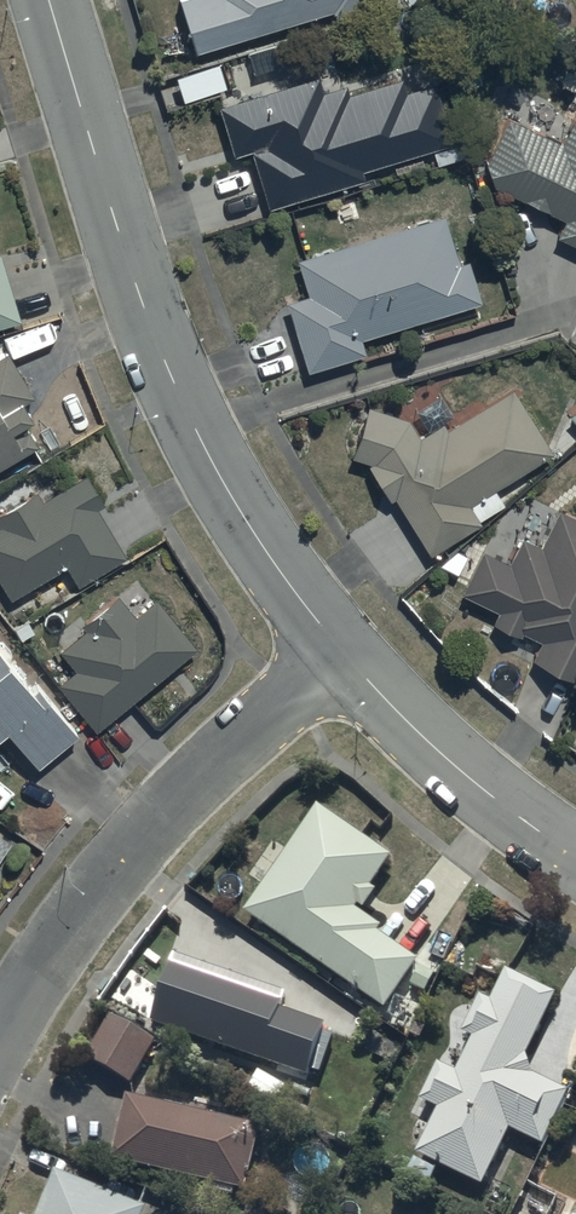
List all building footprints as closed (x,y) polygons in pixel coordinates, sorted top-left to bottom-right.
[(197,59),(332,18),(334,25),(397,6),(395,0),(198,0),(179,5),(197,59)] [(254,157),(267,198),(360,172),(357,159),(447,134),(435,91),(405,99),(401,84),(347,99),(345,91),(324,97),(320,83),(219,110),(234,163),(254,157)] [(563,145),(510,120),(503,135),(495,131),(484,154),(489,179),(562,212),(554,229),(575,239),(575,118),(563,145)] [(364,344),(358,328),(477,290),(466,255),(458,258),(441,207),(296,254),(307,288),(284,295),(306,363),(364,344)] [(18,311),(0,250),(0,316),(18,311)] [(36,435),(19,407),(28,402),(22,393),(32,387),(5,342),(0,345),(0,457),(36,435)] [(441,415),(417,429),(405,414),(367,399),(350,450),(370,455),(366,458),(386,489),(390,487),(427,547),(478,515),(467,497),(551,444),(520,395),(531,387),(525,379),(514,387),(510,380),(444,422),(441,415)] [(7,593),(64,558),(76,577),(124,547),(94,499),(102,494),(84,465),(39,492),(32,480),(0,500),(0,581),(7,593)] [(459,585),(497,603),(492,615),(518,627),(519,624),(540,633),(530,654),(575,676),(575,512),(557,502),(538,539),(520,530),(507,556),(480,543),(459,585)] [(83,622),(57,642),(74,662),(54,679),(93,725),(195,639),(153,590),(132,608),(115,587),(78,616),(83,622)] [(2,715),(34,759),(74,726),(43,680),(38,684),(1,638),(0,639),(0,716),(2,715)] [(275,836),(250,872),(261,882),(243,908),(382,1005),(417,956),(376,927),(379,921),(354,905),(356,901),(362,905),(375,885),(370,882),(390,851),(317,800),(286,843),(275,836)] [(173,949),(149,1017),(304,1072),(323,1020),(280,1004),(285,989),(173,949)] [(555,989),(504,964),(489,996),(478,991),(461,1028),(472,1033),(455,1067),(437,1058),(419,1096),(437,1105),(415,1150),(481,1182),(508,1126),(540,1142),(567,1088),(531,1070),(525,1051),(555,989)] [(108,1010),(82,1053),(128,1080),(153,1038),(108,1010)] [(258,1066),(246,1084),(273,1102),(285,1083),(258,1066)] [(126,1090),(109,1155),(243,1187),(259,1122),(219,1111),(220,1108),(192,1100),(191,1107),(126,1090)] [(144,1205),(55,1166),(34,1213),(140,1213),(144,1205)]
